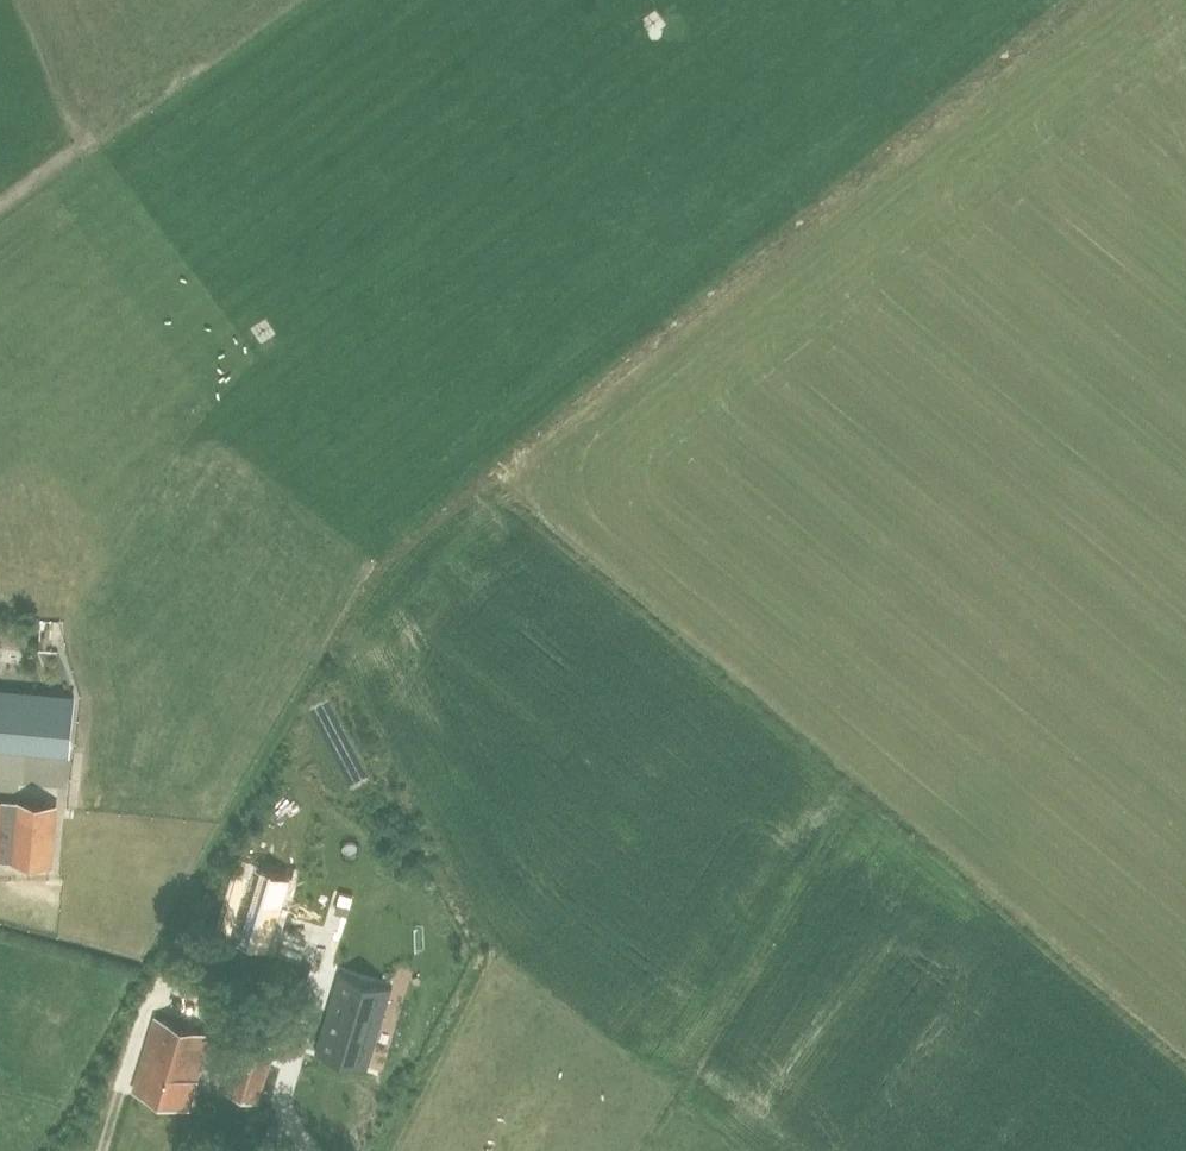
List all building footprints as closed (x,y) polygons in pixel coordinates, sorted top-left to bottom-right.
[(56,724),(57,704),(0,703),(0,723),(56,724)] [(15,831),(12,857),(50,860),(55,808),(19,805),(19,804),(0,803),(0,830),(15,831)] [(241,861),(219,935),(237,940),(269,950),(291,876),(285,874),(241,861)] [(338,1034),(376,1046),(401,967),(363,955),(338,1034)] [(187,1107),(209,1036),(154,1018),(132,1089),(187,1107)] [(256,1102),(271,1055),(241,1045),(226,1093),(256,1102)]
